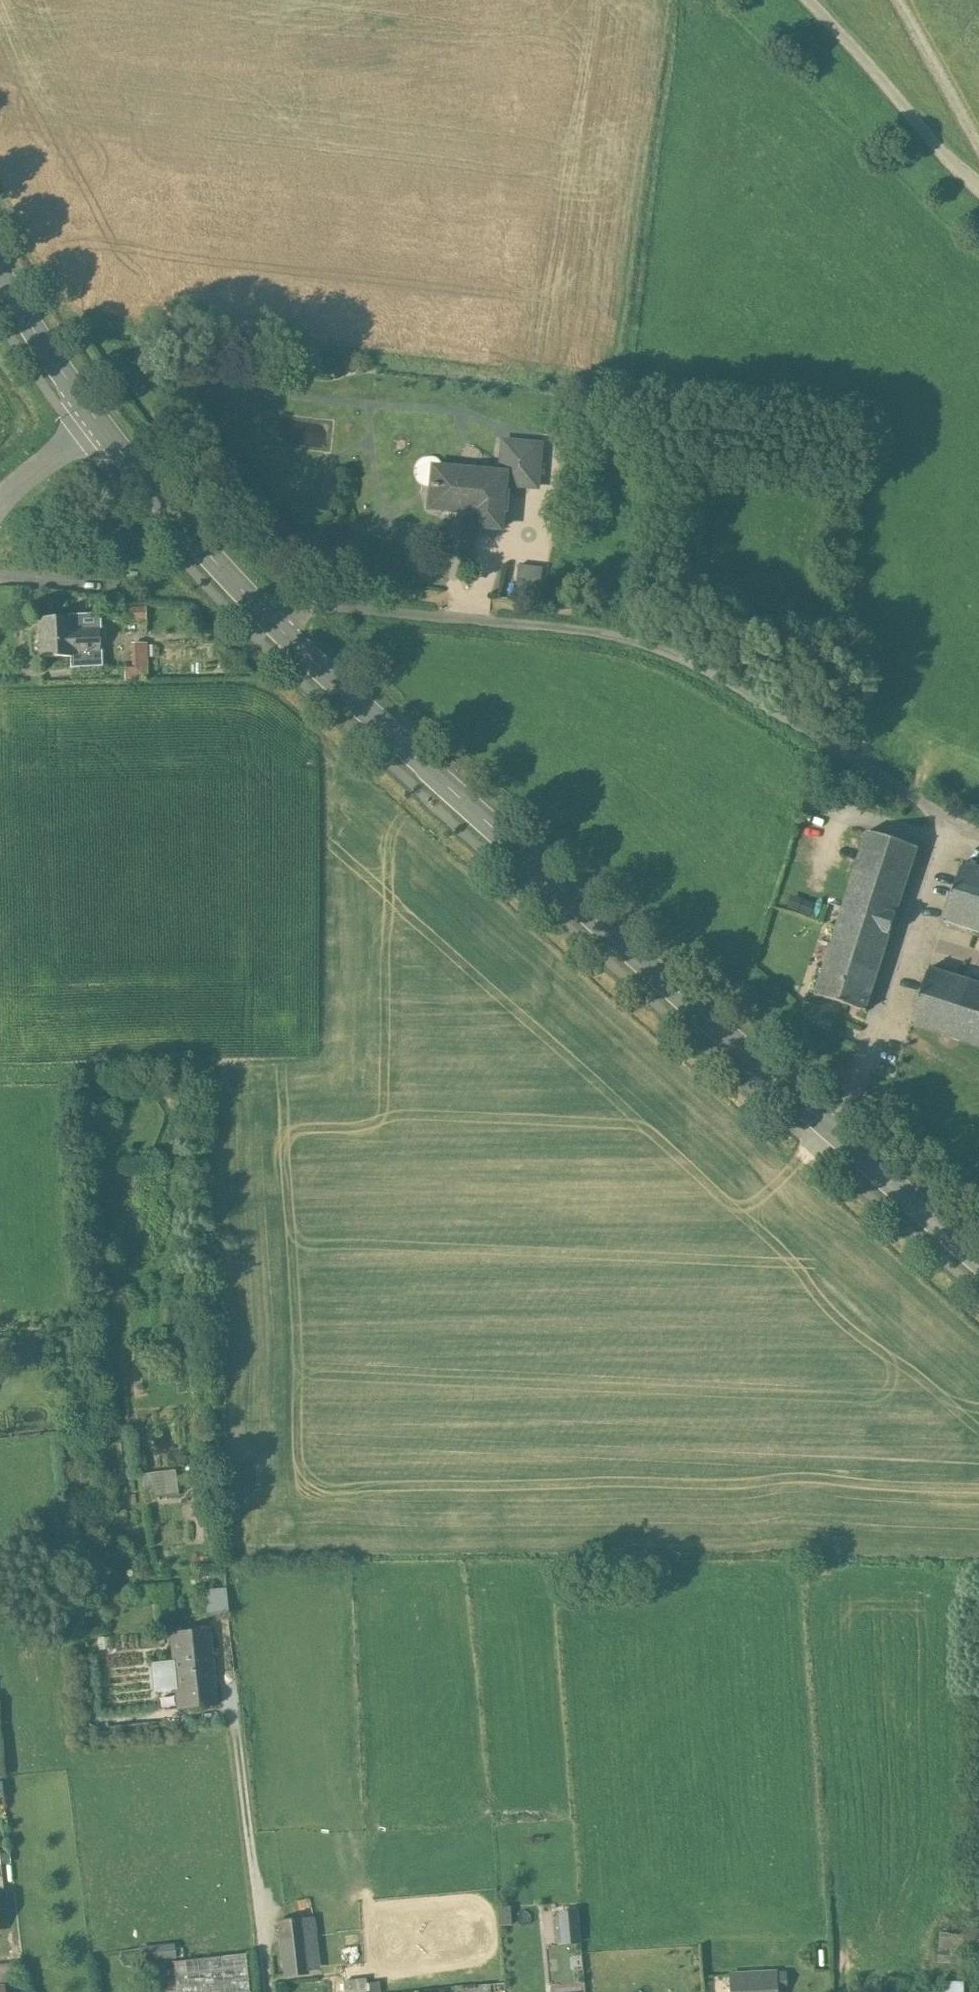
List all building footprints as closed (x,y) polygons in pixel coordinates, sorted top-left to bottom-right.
[(542,446),(505,442),(503,462),(534,465),(534,464),(540,464),(542,446)] [(534,465),(503,462),(502,474),(507,475),(506,485),(538,488),(540,464),(534,464),(534,465)] [(502,474),(435,468),(434,486),(432,486),(432,489),(434,489),(432,509),(475,514),(474,527),(502,530),(506,485),(507,475),(502,474)] [(543,571),(522,568),(520,586),(541,588),(543,571)] [(144,608),(121,609),(122,621),(145,621),(144,608)] [(99,615),(68,616),(68,618),(37,620),(39,660),(69,658),(70,669),(101,667),(100,652),(98,652),(97,630),(99,630),(99,615)] [(145,644),(132,644),(133,668),(123,669),(124,682),(147,681),(145,644)] [(918,848),(868,832),(841,916),(892,932),(918,848)] [(963,864),(944,922),(978,934),(978,869),(963,864)] [(892,932),(841,916),(815,996),(866,1012),(892,932)] [(928,968),(909,1025),(978,1047),(978,984),(928,968)] [(175,1467),(144,1472),(147,1496),(179,1491),(175,1467)] [(223,1590),(205,1592),(206,1614),(225,1612),(223,1590)] [(208,1630),(170,1633),(177,1709),(215,1705),(208,1630)] [(556,1944),(582,1943),(580,1909),(555,1910),(556,1944)] [(299,1921),(279,1923),(285,1975),(306,1973),(299,1921)] [(247,1953),(176,1959),(175,1942),(153,1944),(155,1972),(171,1971),(172,1991),(250,1991),(247,1953)] [(0,1964),(0,1987),(12,1986),(10,1963),(0,1964)] [(787,1971),(777,1972),(778,1986),(788,1985),(787,1971)] [(746,1973),(747,1991),(779,1991),(778,1986),(777,1972),(746,1973)] [(730,1974),(731,1991),(747,1991),(746,1973),(730,1974)] [(335,1982),(336,1991),(380,1991),(379,1983),(366,1985),(365,1980),(335,1982)] [(949,1991),(964,1991),(963,1980),(948,1980),(949,1991)]
